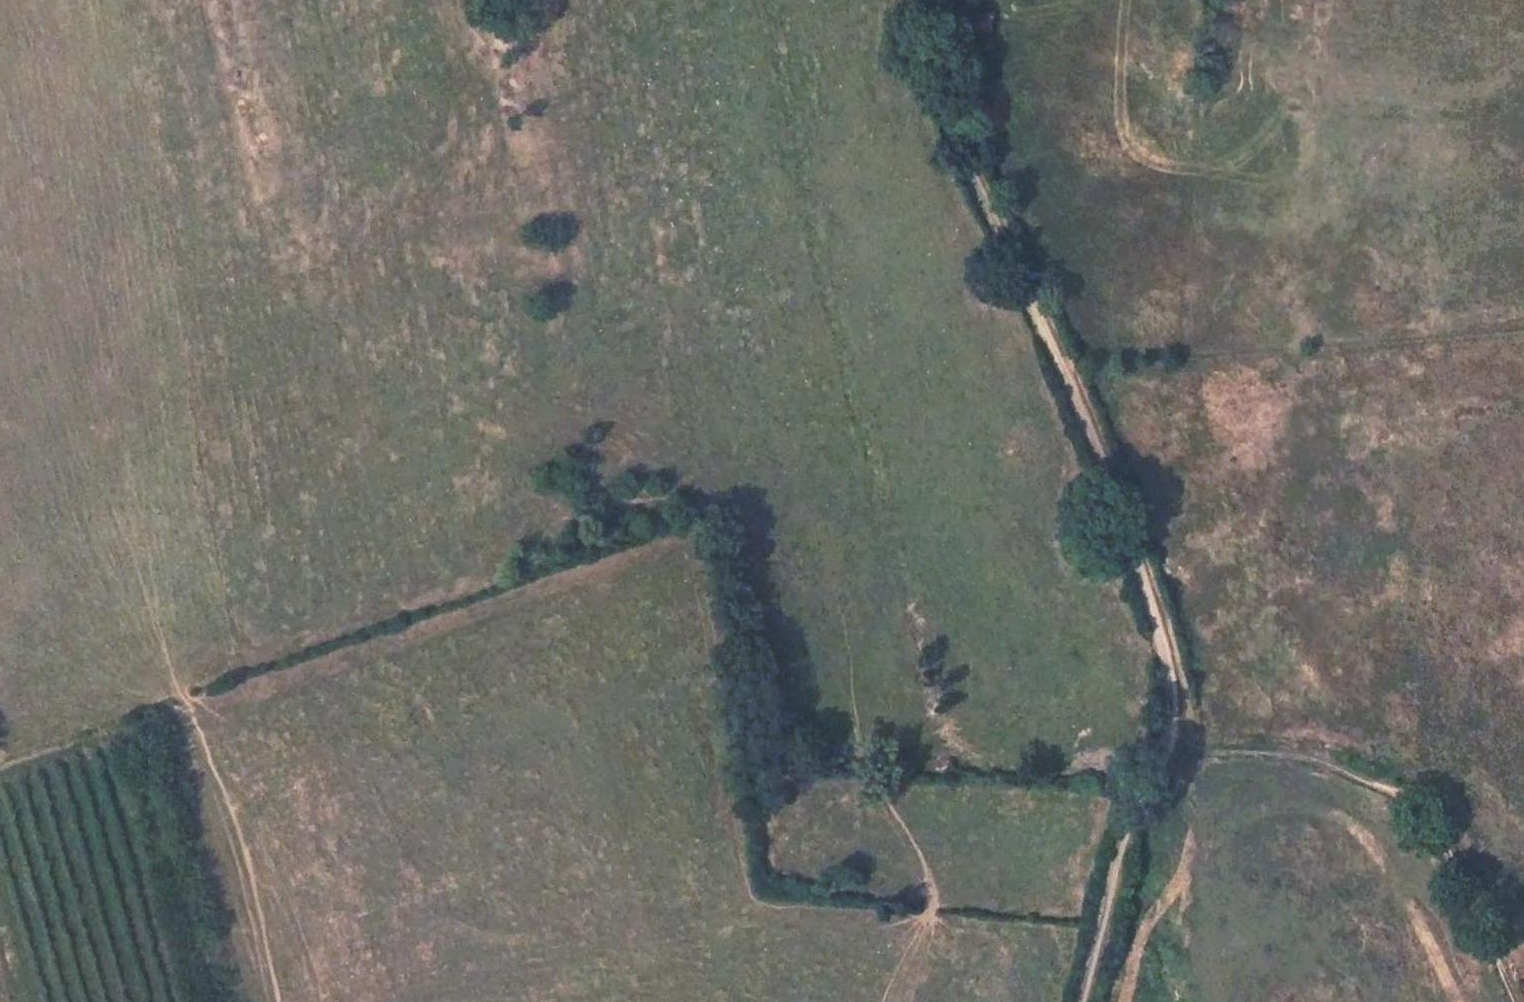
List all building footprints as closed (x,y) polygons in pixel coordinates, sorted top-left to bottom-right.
[(993,14),(970,11),(964,47),(986,50),(993,14)]
